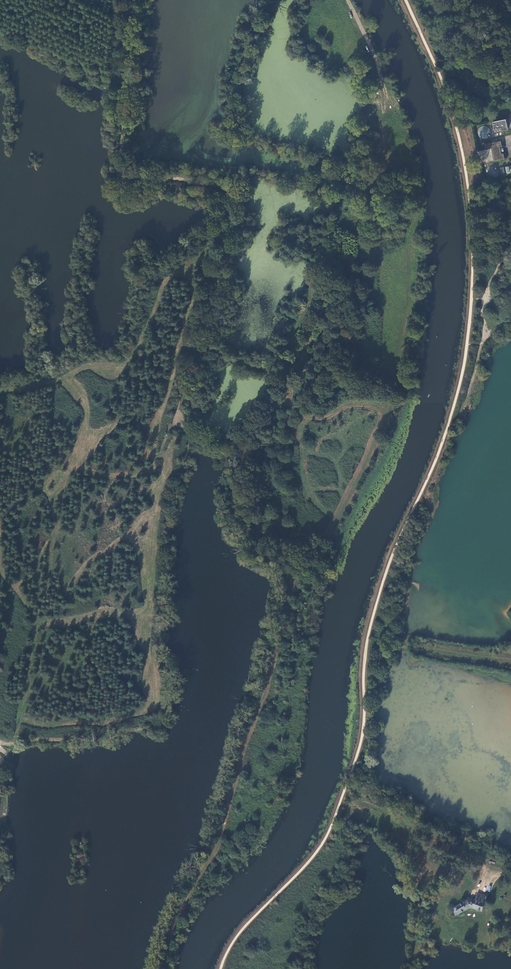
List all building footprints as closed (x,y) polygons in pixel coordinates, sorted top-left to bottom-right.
[(495,132),(509,130),(507,119),(499,120),(493,121),(495,132)] [(491,135),(492,132),(490,129),(488,127),(485,126),(482,127),(479,128),(478,131),(478,134),(479,137),(481,139),(484,140),(487,139),(490,137),(491,135)] [(486,149),(477,151),(480,164),(505,159),(504,154),(502,154),(500,147),(503,146),(502,141),(496,142),(496,140),(493,140),(494,143),(485,144),(486,149)] [(499,174),(500,171),(498,168),(496,166),(493,166),(490,166),(488,168),(486,171),(486,174),(487,176),(489,178),(492,179),(495,179),(498,177),(499,174)] [(475,900),(469,898),(467,901),(452,910),(456,916),(470,908),(482,913),(485,904),(483,904),(485,897),(482,895),(481,898),(476,897),(475,900)]
